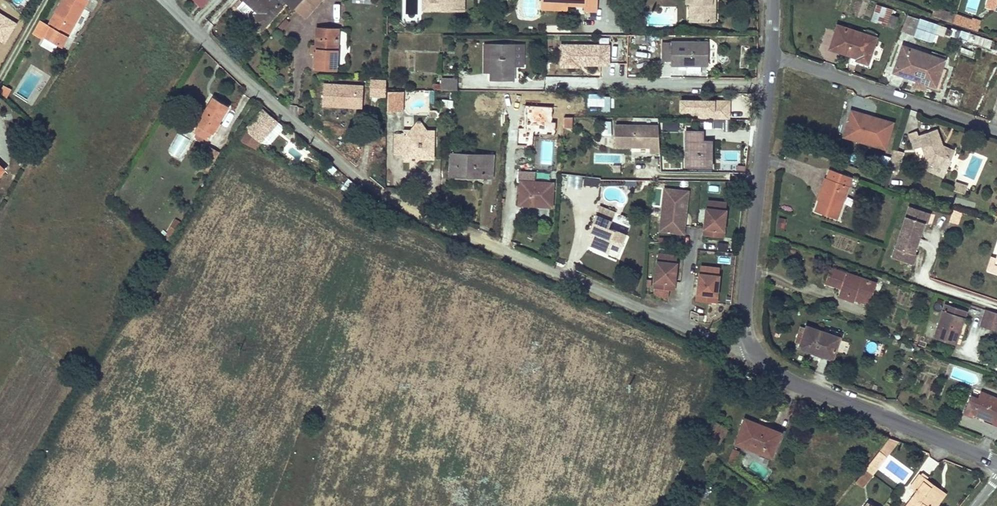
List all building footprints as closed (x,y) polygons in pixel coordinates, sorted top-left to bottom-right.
[(48,26),(39,21),(33,33),(44,39),(45,37),(58,44),(63,35),(67,37),(88,0),(63,0),(48,26)] [(274,0),(244,0),(237,8),(261,30),(282,7),(274,0)] [(286,2),(294,9),(302,0),(284,0),(286,2)] [(294,9),(305,19),(322,0),(302,0),(294,9)] [(431,10),(458,10),(458,0),(431,0),(431,10)] [(542,4),(568,5),(585,6),(585,11),(596,11),(597,0),(542,0),(542,4)] [(686,4),(690,4),(695,4),(695,22),(715,22),(715,4),(712,4),(712,0),(686,0),(686,4)] [(985,6),(991,8),(994,8),(996,0),(987,0),(985,6)] [(893,10),(877,6),(872,21),(886,26),(894,29),(898,17),(891,14),(893,10)] [(942,10),(942,8),(935,6),(932,16),(939,18),(942,10)] [(956,15),(942,10),(939,18),(954,23),(956,15)] [(971,20),(956,15),(954,23),(969,28),(971,20)] [(922,21),(908,16),(901,31),(917,36),(922,21)] [(980,21),(972,18),(971,20),(969,28),(977,31),(980,21)] [(917,36),(932,41),(935,31),(940,32),(945,34),(947,28),(923,19),(922,21),(917,36)] [(862,34),(837,26),(830,49),(857,58),(857,60),(868,64),(876,38),(862,34)] [(336,69),(339,29),(317,28),(316,46),(315,51),(315,53),(314,68),(336,69)] [(969,33),(952,28),(950,36),(967,41),(969,33)] [(940,32),(935,31),(932,41),(936,43),(940,32)] [(67,37),(63,35),(58,44),(62,46),(67,37)] [(708,42),(671,42),(671,43),(663,43),(663,60),(671,60),(671,66),(688,66),(701,66),(708,66),(708,42)] [(514,66),(515,44),(490,43),(490,73),(490,80),(514,81),(514,73),(509,72),(509,66),(514,66)] [(929,58),(910,51),(911,49),(902,46),(894,73),(936,87),(944,60),(930,56),(929,58)] [(930,56),(911,49),(910,51),(929,58),(930,56)] [(369,78),(369,96),(386,97),(386,78),(369,78)] [(456,79),(442,79),(442,83),(442,90),(456,90),(456,79)] [(361,85),(323,84),(322,105),(360,107),(361,85)] [(2,88),(0,91),(0,92),(6,98),(9,92),(2,88)] [(403,92),(388,91),(388,112),(403,112),(403,92)] [(229,107),(213,98),(198,124),(195,122),(191,130),(198,135),(207,140),(209,141),(229,107)] [(730,117),(730,100),(681,100),(681,109),(697,109),(697,117),(730,117)] [(515,102),(515,116),(523,116),(544,116),(544,103),(515,102)] [(279,122),(263,108),(245,129),(246,130),(239,141),(257,150),(261,143),(272,131),(278,123),(279,122)] [(894,122),(851,110),(843,136),(886,148),(894,122)] [(544,116),(523,116),(523,134),(529,134),(529,126),(552,126),(552,116),(544,116)] [(564,116),(552,116),(552,126),(563,126),(564,116)] [(714,120),(714,127),(728,129),(729,122),(714,120)] [(427,131),(421,122),(421,121),(417,121),(417,122),(411,131),(414,131),(416,133),(422,133),(424,131),(427,131)] [(611,136),(611,121),(603,121),(602,136),(611,136)] [(283,127),(278,123),(272,131),(276,135),(283,127)] [(658,152),(658,124),(615,124),(615,147),(643,147),(643,152),(658,152)] [(943,145),(937,129),(919,135),(917,131),(909,134),(914,149),(922,146),(927,160),(923,169),(944,177),(947,168),(943,167),(949,152),(943,149),(941,146),(943,145)] [(434,159),(434,131),(427,131),(424,131),(422,133),(416,133),(414,131),(411,131),(404,130),(404,135),(404,158),(411,159),(412,159),(412,156),(416,156),(415,159),(420,159),(434,159)] [(708,141),(703,141),(703,132),(686,131),(686,167),(708,167),(708,141)] [(403,155),(404,135),(395,134),(395,155),(403,155)] [(207,140),(198,135),(196,139),(204,144),(207,140)] [(541,139),(540,165),(552,165),(553,140),(541,139)] [(947,168),(955,150),(943,145),(941,146),(943,149),(949,152),(943,167),(947,168)] [(219,152),(210,147),(200,165),(208,170),(219,152)] [(493,155),(458,154),(459,149),(452,149),(452,154),(451,154),(450,176),(472,176),(472,174),(483,175),(483,177),(492,177),(493,155)] [(903,152),(893,149),(887,168),(897,171),(903,152)] [(420,159),(415,159),(416,156),(412,156),(412,159),(411,159),(411,167),(420,159)] [(837,219),(852,177),(830,169),(826,179),(824,185),(822,185),(817,199),(819,200),(815,211),(837,219)] [(553,183),(535,182),(536,172),(518,171),(517,181),(521,182),(520,204),(551,206),(553,183)] [(598,187),(599,177),(567,175),(567,185),(598,187)] [(967,186),(955,182),(953,190),(965,194),(967,186)] [(689,190),(665,188),(662,214),(669,215),(667,230),(684,232),(686,215),(682,215),(684,204),(687,205),(689,190)] [(375,198),(369,195),(367,200),(376,204),(376,201),(376,199),(375,198)] [(727,201),(708,199),(707,207),(726,209),(727,201)] [(609,228),(611,222),(612,222),(615,213),(599,206),(590,230),(594,232),(593,236),(589,244),(609,252),(608,256),(617,259),(625,238),(615,234),(617,231),(609,228)] [(926,211),(909,206),(901,232),(919,238),(925,222),(922,221),(926,211)] [(723,236),(726,209),(707,207),(704,234),(723,236)] [(927,223),(931,213),(926,211),(922,221),(925,222),(927,223)] [(667,230),(669,215),(662,214),(661,229),(667,230)] [(181,223),(176,220),(169,231),(174,234),(181,223)] [(919,238),(901,232),(892,258),(908,263),(912,254),(914,254),(919,238)] [(680,256),(661,253),(659,262),(678,265),(680,256)] [(913,265),(916,255),(914,254),(912,254),(908,263),(913,265)] [(995,261),(996,258),(992,257),(988,270),(996,273),(996,262),(995,261)] [(678,265),(659,262),(655,289),(674,292),(678,265)] [(720,267),(700,265),(699,274),(719,276),(720,267)] [(877,284),(830,268),(825,283),(841,289),(838,296),(854,302),(855,300),(856,297),(870,302),(877,284)] [(716,303),(719,276),(699,274),(696,301),(716,303)] [(870,302),(856,297),(855,300),(869,305),(870,302)] [(966,311),(946,304),(935,336),(955,343),(966,311)] [(985,309),(980,325),(996,331),(996,313),(985,309)] [(804,334),(806,329),(801,327),(796,342),(801,343),(804,334)] [(841,333),(829,329),(828,334),(807,327),(806,329),(804,334),(800,348),(821,355),(822,352),(834,356),(836,348),(841,333)] [(982,392),(979,399),(971,396),(964,414),(972,417),(973,413),(982,417),(983,415),(985,417),(985,418),(994,422),(994,424),(996,425),(996,399),(982,392)] [(770,429),(745,419),(743,423),(768,433),(770,429)] [(728,429),(717,423),(707,440),(701,437),(699,443),(714,453),(728,429)] [(768,433),(743,423),(736,443),(762,453),(763,449),(773,453),(781,433),(770,429),(768,433)] [(731,448),(728,461),(735,463),(739,450),(731,448)] [(886,456),(880,451),(870,463),(877,468),(886,456)] [(877,468),(870,463),(865,469),(872,474),(877,468)] [(872,474),(865,469),(861,475),(867,480),(872,474)] [(925,482),(927,479),(920,474),(911,487),(917,492),(907,505),(936,505),(944,495),(925,482)] [(867,480),(861,475),(856,482),(862,487),(867,480)] [(946,493),(927,479),(925,482),(944,495),(946,493)]
